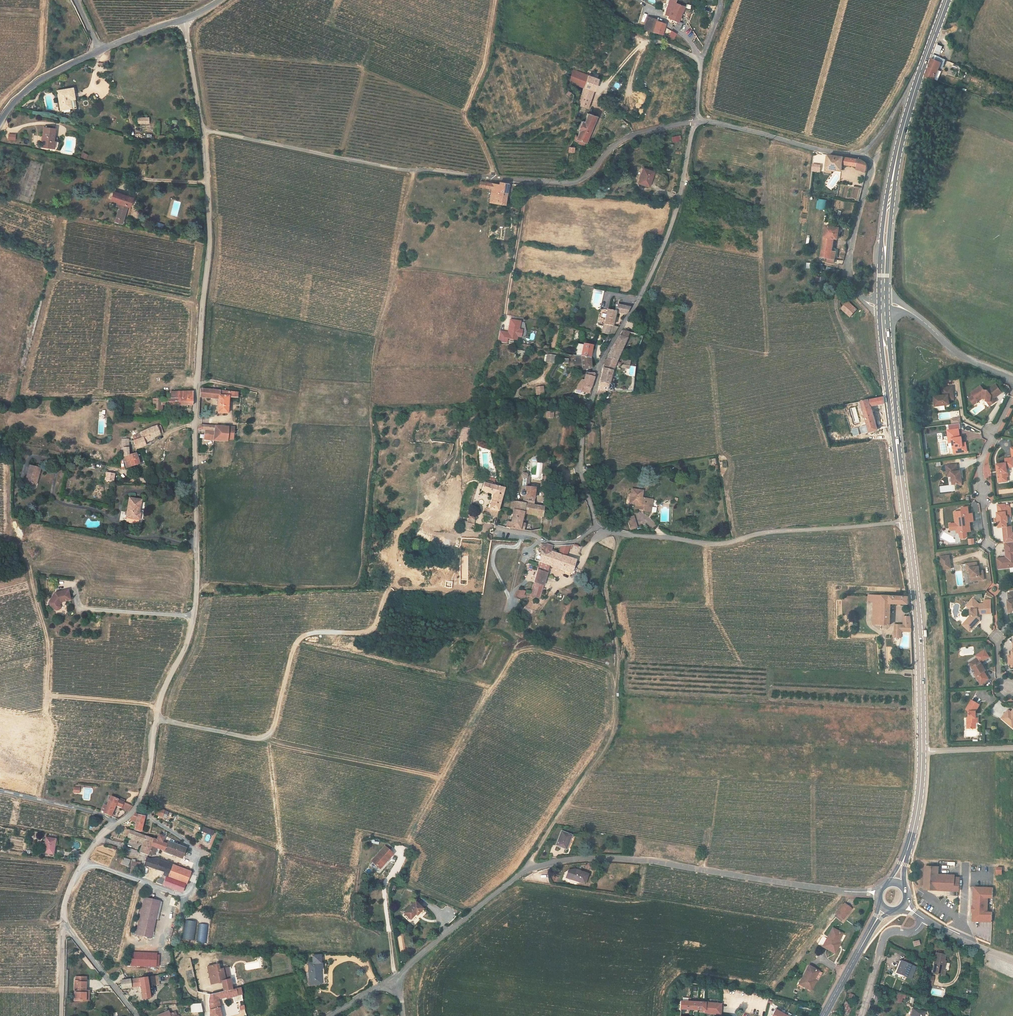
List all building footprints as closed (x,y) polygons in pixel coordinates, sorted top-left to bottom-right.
[(665,15),(668,16),(668,17),(677,22),(678,21),(681,12),(672,9),(675,2),(676,0),(669,0),(665,15)] [(684,6),(675,2),(672,9),(681,12),(684,6)] [(651,24),(648,35),(666,42),(669,31),(661,29),(662,26),(651,24)] [(672,37),(670,43),(677,46),(679,40),(672,37)] [(940,55),(942,46),(937,45),(934,53),(940,55)] [(945,59),(933,54),(932,58),(942,62),(944,63),(945,59)] [(932,58),(928,68),(939,70),(942,62),(932,58)] [(930,73),(928,82),(938,86),(942,76),(930,73)] [(593,113),(600,82),(594,80),(588,79),(581,77),(578,88),(589,91),(584,111),(593,113)] [(62,115),(73,113),(72,106),(77,105),(76,94),(60,96),(62,115)] [(583,148),(589,149),(590,149),(598,123),(590,120),(588,130),(586,129),(583,138),(584,138),(583,144),(578,143),(577,149),(582,150),(583,148)] [(598,123),(590,149),(592,149),(600,123),(598,123)] [(43,155),(51,156),(52,149),(55,150),(56,137),(45,135),(43,155)] [(813,154),(813,163),(825,163),(826,154),(813,154)] [(842,164),(832,162),(829,175),(828,175),(828,179),(834,180),(835,178),(838,179),(838,177),(844,178),(846,171),(859,174),(859,176),(869,179),(870,177),(870,174),(870,172),(870,171),(869,170),(868,169),(867,168),(865,168),(842,164)] [(812,163),(811,171),(820,172),(821,164),(812,163)] [(643,169),(639,183),(649,186),(653,172),(643,169)] [(506,211),(510,190),(501,188),(501,191),(488,190),(488,195),(494,195),(492,207),(498,208),(498,210),(506,211)] [(122,213),(118,229),(126,231),(129,217),(131,218),(134,203),(115,198),(113,206),(121,208),(120,212),(122,213)] [(826,200),(817,199),(816,208),(824,210),(826,200)] [(850,233),(851,226),(844,225),(842,232),(850,233)] [(840,244),(842,232),(828,230),(822,262),(830,263),(836,264),(838,257),(834,256),(836,244),(840,244)] [(841,308),(850,317),(856,310),(847,301),(841,308)] [(618,305),(616,311),(617,311),(627,313),(631,307),(618,305)] [(614,326),(617,311),(616,311),(608,309),(605,324),(614,326)] [(614,326),(605,324),(604,331),(609,332),(615,333),(619,327),(614,326)] [(504,340),(505,338),(500,337),(498,345),(503,346),(502,349),(507,350),(508,344),(518,346),(518,342),(521,342),(522,336),(519,335),(520,327),(511,326),(509,338),(508,341),(504,340)] [(609,356),(618,360),(620,352),(629,336),(628,336),(624,334),(622,333),(614,347),(611,351),(609,356)] [(585,342),(583,357),(590,358),(593,344),(585,342)] [(556,363),(556,361),(557,355),(548,354),(546,361),(556,363)] [(577,370),(588,369),(592,367),(590,358),(583,357),(575,355),(577,370)] [(618,360),(609,356),(604,369),(602,378),(601,381),(611,384),(618,360)] [(577,392),(591,396),(592,392),(591,391),(595,376),(588,375),(586,379),(585,378),(583,383),(582,382),(578,388),(577,392)] [(601,381),(598,393),(605,395),(608,391),(610,392),(612,392),(614,385),(611,384),(601,381)] [(543,386),(534,386),(535,394),(543,394),(543,386)] [(985,408),(986,410),(991,407),(988,404),(988,402),(989,401),(990,403),(996,398),(990,390),(982,396),(978,396),(975,392),(966,399),(963,402),(964,404),(964,405),(968,411),(970,409),(971,407),(973,405),(974,407),(977,405),(980,405),(980,407),(981,407),(985,408)] [(928,403),(929,412),(943,411),(943,406),(943,403),(948,403),(946,393),(936,394),(937,402),(928,403)] [(238,404),(239,398),(237,398),(232,397),(203,395),(202,402),(220,404),(219,418),(229,419),(231,403),(238,404)] [(195,398),(172,398),(172,403),(163,403),(157,403),(156,410),(154,410),(154,415),(165,416),(165,409),(179,411),(194,411),(195,398)] [(860,407),(864,421),(866,427),(869,438),(876,436),(870,412),(884,409),(883,402),(876,404),(860,407)] [(164,438),(162,431),(161,430),(151,432),(140,437),(142,442),(133,445),(136,454),(146,452),(146,449),(156,444),(156,443),(156,442),(164,439),(164,438)] [(205,446),(215,447),(228,449),(229,445),(235,446),(237,434),(205,431),(201,437),(199,437),(199,440),(205,441),(205,446)] [(961,452),(957,453),(957,449),(956,443),(954,444),(953,435),(941,437),(943,446),(946,445),(947,449),(949,460),(962,458),(961,452)] [(131,465),(127,466),(129,472),(140,469),(137,458),(129,460),(131,465)] [(993,469),(996,487),(1004,486),(1004,482),(1002,482),(1002,478),(1004,477),(1003,473),(1010,471),(1009,463),(1002,464),(1002,468),(993,469)] [(32,468),(28,484),(36,486),(38,479),(41,480),(43,471),(32,468)] [(941,472),(943,479),(945,479),(946,482),(948,482),(949,490),(958,489),(956,477),(953,477),(952,471),(941,472)] [(109,477),(106,483),(113,485),(115,479),(109,477)] [(996,491),(992,480),(987,481),(991,492),(996,491)] [(522,503),(524,503),(522,502),(522,500),(523,498),(524,497),(526,498),(527,493),(531,494),(533,482),(530,481),(530,484),(526,485),(523,497),(521,498),(521,501),(522,503)] [(490,514),(486,514),(485,520),(497,522),(504,494),(496,492),(496,489),(495,489),(486,487),(484,487),(481,496),(494,499),(490,514)] [(523,508),(517,507),(515,516),(525,518),(525,517),(528,518),(532,518),(533,518),(534,511),(533,511),(537,496),(531,494),(527,493),(526,498),(524,497),(523,498),(522,500),(522,502),(524,503),(523,508)] [(642,495),(632,493),(629,506),(632,506),(631,511),(638,512),(638,514),(644,515),(645,511),(647,511),(649,503),(640,502),(642,495)] [(142,524),(144,517),(143,517),(146,504),(136,502),(131,521),(142,524)] [(1004,518),(1008,517),(1007,513),(1002,514),(1002,510),(995,510),(995,518),(994,518),(995,524),(995,527),(995,533),(1004,532),(1004,528),(1005,528),(1005,523),(1004,518)] [(544,513),(534,511),(533,518),(543,520),(544,513)] [(947,530),(948,534),(957,533),(958,539),(958,543),(961,545),(964,544),(965,542),(965,537),(964,538),(964,536),(969,535),(968,529),(972,528),(971,520),(967,521),(966,513),(960,514),(960,517),(953,518),(954,529),(947,530)] [(525,518),(515,516),(512,528),(508,527),(507,533),(527,535),(527,528),(523,527),(525,518)] [(623,521),(625,533),(633,532),(631,520),(623,521)] [(475,530),(475,529),(468,527),(468,528),(466,527),(464,534),(476,537),(477,531),(475,530)] [(565,562),(560,560),(553,557),(555,552),(547,549),(544,551),(541,567),(534,592),(539,593),(539,589),(541,590),(545,576),(548,569),(571,580),(576,566),(565,562)] [(565,562),(569,552),(567,552),(562,552),(560,560),(565,562)] [(993,563),(994,574),(1012,571),(1012,552),(1001,553),(1002,562),(993,563)] [(938,562),(939,575),(948,574),(947,561),(938,562)] [(967,573),(968,577),(969,586),(982,585),(982,579),(978,579),(978,577),(977,571),(975,572),(975,568),(964,569),(965,573),(967,573)] [(534,592),(531,601),(538,602),(541,590),(539,589),(539,593),(534,592)] [(54,594),(49,602),(49,603),(50,608),(56,612),(59,611),(60,608),(60,606),(61,603),(70,601),(68,591),(54,594)] [(1012,598),(1005,599),(1006,606),(1005,606),(1006,618),(1012,617),(1012,598)] [(871,624),(879,624),(881,600),(873,599),(872,606),(871,624)] [(881,600),(879,624),(879,629),(881,629),(883,629),(888,629),(889,608),(907,609),(907,602),(881,600)] [(970,621),(962,630),(969,636),(978,626),(978,623),(977,622),(977,620),(991,618),(989,606),(982,606),(983,609),(979,609),(978,610),(971,604),(965,611),(969,615),(970,621)] [(902,629),(893,629),(892,642),(899,642),(899,636),(909,636),(908,621),(902,621),(902,629)] [(967,668),(974,677),(973,678),(978,684),(985,679),(982,676),(984,674),(975,662),(967,668)] [(975,728),(975,724),(973,724),(973,718),(977,710),(969,706),(964,715),(966,716),(966,724),(965,724),(965,735),(973,734),(973,728),(975,728)] [(1012,730),(1012,716),(1011,715),(1009,718),(1006,715),(999,723),(1008,731),(1011,728),(1012,730)] [(108,796),(104,807),(102,812),(101,814),(108,817),(113,805),(129,813),(134,807),(108,796)] [(171,815),(159,810),(157,817),(169,822),(171,815)] [(134,832),(141,834),(145,822),(140,820),(141,816),(137,815),(134,819),(138,821),(134,832)] [(203,826),(201,831),(212,836),(214,830),(203,826)] [(132,832),(128,841),(132,843),(136,834),(132,832)] [(136,834),(132,843),(143,845),(145,838),(140,836),(136,834)] [(564,853),(570,839),(560,834),(554,848),(564,853)] [(157,842),(153,841),(149,858),(158,858),(159,853),(164,854),(163,856),(172,859),(172,857),(182,860),(185,850),(168,844),(167,846),(162,844),(164,839),(159,837),(157,842)] [(153,841),(145,838),(143,845),(140,856),(148,858),(149,858),(153,841)] [(48,841),(45,856),(55,857),(57,842),(48,841)] [(368,869),(374,875),(382,868),(383,870),(390,864),(383,856),(368,869)] [(124,861),(122,868),(129,870),(131,863),(124,861)] [(164,879),(167,880),(170,881),(169,885),(176,887),(177,883),(181,885),(185,873),(182,872),(182,871),(157,863),(151,863),(147,862),(145,868),(164,876),(164,879)] [(938,874),(939,867),(925,866),(924,888),(938,889),(938,888),(950,888),(950,895),(958,896),(958,889),(959,889),(960,878),(955,877),(955,875),(938,874)] [(382,868),(374,875),(375,877),(383,870),(382,868)] [(566,880),(584,886),(588,876),(575,872),(568,873),(566,880)] [(170,881),(167,880),(165,887),(179,892),(181,885),(177,883),(176,887),(169,885),(170,881)] [(991,898),(992,889),(973,888),(972,907),(971,907),(971,912),(972,912),(971,922),(990,923),(991,913),(986,913),(986,898),(991,898)] [(158,921),(162,905),(147,900),(137,938),(153,942),(158,921)] [(838,914),(844,919),(857,904),(854,904),(849,906),(846,907),(842,909),(838,914)] [(417,916),(410,909),(398,920),(405,926),(412,920),(413,921),(417,916)] [(823,949),(836,956),(845,938),(833,932),(823,949)] [(946,972),(947,967),(945,967),(947,957),(945,956),(940,955),(938,955),(934,974),(943,976),(943,977),(946,978),(947,973),(946,972)] [(187,970),(192,970),(191,958),(183,959),(184,964),(187,963),(187,970)] [(918,965),(904,960),(901,967),(901,966),(899,971),(913,977),(918,965)] [(132,962),(131,969),(156,971),(157,964),(132,962)] [(317,962),(309,962),(310,970),(306,970),(307,990),(317,989),(316,976),(320,976),(319,969),(318,969),(317,962)] [(797,984),(809,991),(820,974),(807,967),(797,984)] [(223,996),(233,994),(229,972),(220,974),(219,969),(208,971),(211,989),(221,987),(223,996)] [(83,1002),(84,979),(73,979),(72,1002),(83,1002)] [(156,979),(139,981),(140,988),(141,1002),(148,1002),(147,990),(157,989),(156,979)] [(130,989),(140,988),(139,981),(129,982),(130,989)] [(233,994),(223,996),(210,999),(209,1003),(210,1015),(220,1015),(218,1005),(233,1003),(234,1008),(244,1006),(242,992),(233,994)] [(845,1015),(846,1015),(852,1006),(848,1005),(853,997),(849,996),(844,1003),(844,1002),(838,1012),(845,1015)] [(680,1003),(679,1012),(702,1013),(702,1015),(719,1015),(720,1015),(720,1004),(680,1003)]
